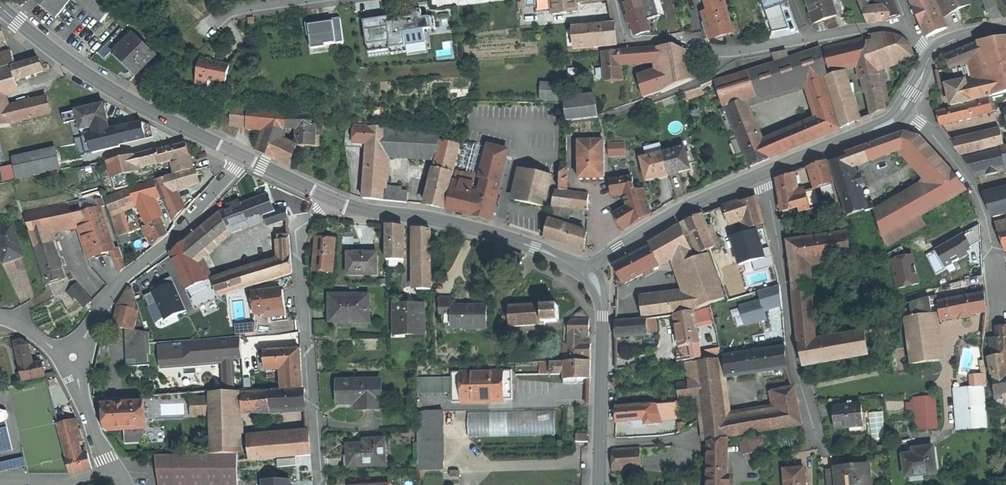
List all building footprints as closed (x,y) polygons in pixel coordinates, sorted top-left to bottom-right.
[(54,18),(69,0),(32,0),(54,18)] [(551,1),(553,16),(576,13),(575,4),(575,0),(551,0),(551,1)] [(625,3),(629,14),(632,24),(636,36),(650,31),(646,21),(640,0),(634,0),(625,3)] [(646,21),(653,19),(660,16),(655,0),(640,0),(646,21)] [(725,7),(723,0),(710,0),(708,0),(710,7),(709,8),(710,12),(725,7)] [(788,2),(788,0),(761,0),(765,10),(777,6),(788,2)] [(815,24),(825,20),(836,16),(832,4),(830,0),(806,0),(815,24)] [(867,23),(876,23),(867,1),(870,0),(858,0),(867,23)] [(893,0),(877,0),(886,22),(893,19),(900,16),(893,0)] [(948,28),(943,16),(936,1),(936,0),(911,0),(918,17),(927,37),(948,28)] [(943,16),(957,10),(971,4),(969,0),(939,0),(936,1),(943,16)] [(723,36),(733,33),(725,7),(710,12),(702,14),(711,40),(723,36)] [(364,21),(368,53),(391,50),(391,51),(406,48),(406,45),(426,42),(425,30),(424,27),(435,25),(434,18),(423,19),(422,11),(413,12),(414,18),(404,19),(401,19),(400,14),(395,12),(391,12),(386,16),(387,21),(382,22),(382,19),(364,21)] [(322,24),(306,26),(308,35),(310,35),(312,46),(343,42),(340,19),(322,21),(322,24)] [(614,25),(574,29),(576,50),(617,46),(615,36),(614,25)] [(135,75),(153,56),(130,34),(112,53),(124,64),(135,75)] [(887,34),(878,35),(881,45),(874,47),(879,69),(884,68),(898,64),(914,58),(914,54),(909,46),(904,40),(902,39),(898,37),(893,35),(887,34)] [(879,69),(874,47),(881,45),(878,35),(872,36),(872,38),(862,40),(867,63),(858,66),(861,79),(863,78),(881,74),(879,69)] [(995,39),(979,42),(982,56),(989,81),(988,81),(991,95),(1005,92),(1005,37),(995,39)] [(867,63),(862,40),(825,49),(830,72),(858,66),(867,63)] [(427,49),(426,42),(406,45),(406,48),(391,51),(392,54),(427,49)] [(945,56),(951,68),(982,56),(979,42),(945,56)] [(692,81),(687,52),(674,47),(667,48),(657,49),(659,58),(658,58),(662,73),(658,74),(661,92),(692,81)] [(657,49),(624,52),(624,60),(625,61),(658,58),(659,58),(657,49)] [(828,75),(821,49),(749,72),(757,97),(806,82),(823,76),(828,75)] [(12,66),(15,65),(15,64),(13,59),(11,52),(0,55),(0,70),(12,66)] [(619,52),(603,53),(604,65),(606,83),(621,81),(620,61),(619,52)] [(12,68),(16,81),(43,73),(40,66),(38,59),(12,68)] [(212,65),(200,63),(196,86),(206,88),(207,82),(226,85),(229,66),(220,65),(220,67),(212,65)] [(593,84),(606,83),(604,65),(592,66),(593,84)] [(1,91),(18,86),(16,81),(12,68),(12,66),(0,70),(0,91),(1,91)] [(884,103),(889,101),(884,80),(886,79),(884,68),(879,69),(881,74),(863,78),(872,115),(885,109),(884,103)] [(757,97),(749,72),(716,82),(725,107),(745,99),(746,100),(757,97)] [(825,77),(842,128),(859,121),(854,107),(852,108),(840,72),(825,77)] [(658,74),(639,81),(641,88),(644,99),(661,92),(658,74)] [(819,138),(840,129),(823,76),(806,82),(817,119),(764,142),(771,158),(792,149),(819,138)] [(952,105),(970,101),(967,85),(966,79),(947,84),(952,105)] [(974,100),(991,95),(988,81),(967,85),(970,101),(974,100)] [(225,91),(226,85),(207,82),(206,88),(225,91)] [(542,84),(541,101),(561,101),(561,84),(542,84)] [(630,104),(644,99),(641,88),(627,91),(630,104)] [(695,88),(681,93),(683,100),(698,95),(695,88)] [(991,96),(979,99),(983,112),(994,109),(991,96)] [(30,105),(33,120),(51,115),(47,99),(29,103),(30,105)] [(596,99),(566,102),(566,122),(598,119),(596,99)] [(761,163),(771,158),(764,142),(746,100),(745,99),(725,107),(719,110),(729,132),(734,130),(737,136),(731,139),(738,156),(744,154),(750,167),(761,163)] [(975,101),(975,102),(968,104),(971,115),(983,112),(979,99),(975,101)] [(937,112),(941,124),(972,116),(971,115),(968,104),(937,112)] [(33,120),(30,105),(7,111),(0,112),(0,118),(2,128),(12,126),(11,125),(33,120)] [(104,105),(77,111),(79,120),(82,131),(109,124),(106,114),(104,105)] [(230,125),(246,127),(248,109),(232,107),(230,125)] [(264,110),(248,109),(246,127),(262,129),(263,127),(264,110)] [(264,110),(263,127),(287,128),(298,128),(298,125),(311,125),(311,114),(286,114),(282,111),(264,110)] [(319,135),(315,135),(315,129),(315,125),(311,125),(298,125),(298,128),(299,146),(319,147),(319,135)] [(18,157),(12,126),(2,128),(0,129),(0,162),(18,157)] [(384,126),(367,126),(362,199),(379,200),(380,188),(382,156),(384,126)] [(384,126),(382,156),(436,159),(440,141),(438,141),(439,133),(391,129),(391,127),(384,126)] [(263,127),(262,129),(255,151),(267,156),(279,162),(284,140),(287,128),(263,127)] [(954,143),(962,155),(987,149),(1003,143),(1003,145),(1005,145),(1001,129),(982,133),(983,136),(954,143)] [(143,154),(138,131),(78,145),(82,166),(83,167),(108,162),(135,156),(143,154)] [(848,156),(851,166),(900,148),(930,180),(951,170),(920,136),(905,132),(883,139),(846,153),(848,156)] [(279,162),(291,168),(299,146),(284,140),(279,162)] [(459,146),(440,141),(436,159),(434,168),(453,172),(459,146)] [(593,180),(605,179),(604,141),(589,141),(578,142),(579,180),(593,180)] [(186,143),(158,151),(161,162),(162,164),(173,161),(190,157),(188,151),(186,143)] [(77,144),(18,157),(0,162),(0,165),(4,181),(4,183),(18,179),(18,181),(82,166),(78,145),(77,144)] [(609,145),(609,155),(624,155),(624,144),(609,145)] [(652,156),(663,153),(660,144),(650,146),(652,156)] [(482,179),(499,183),(507,151),(488,146),(480,178),(482,179)] [(663,153),(668,175),(679,173),(690,170),(688,161),(686,153),(685,147),(663,153)] [(1005,168),(1001,149),(965,158),(976,174),(987,172),(997,170),(1005,168)] [(135,156),(138,167),(161,162),(158,151),(158,150),(143,154),(135,156)] [(658,178),(668,175),(663,153),(652,156),(641,158),(646,181),(658,178)] [(116,191),(143,184),(138,167),(135,156),(108,162),(116,191)] [(859,174),(854,176),(851,166),(848,156),(830,162),(847,215),(865,209),(863,203),(858,187),(863,185),(859,174)] [(193,171),(190,157),(173,161),(176,175),(193,171)] [(816,164),(809,167),(815,188),(821,186),(833,183),(826,160),(816,164)] [(453,172),(434,168),(425,205),(445,209),(453,172)] [(170,177),(176,190),(198,183),(197,177),(195,170),(193,171),(176,175),(170,177)] [(552,176),(527,170),(520,202),(545,208),(552,176)] [(882,237),(919,216),(966,189),(951,170),(930,180),(875,213),(882,237)] [(462,173),(456,172),(452,187),(459,189),(461,180),(461,179),(462,173)] [(798,207),(796,193),(793,173),(777,179),(782,212),(798,207)] [(170,177),(155,181),(174,221),(185,209),(182,202),(176,190),(170,177)] [(623,193),(635,191),(632,177),(610,181),(611,188),(612,195),(623,193)] [(473,216),(490,220),(495,202),(499,183),(482,179),(481,181),(479,187),(480,187),(479,190),(478,194),(473,216)] [(461,180),(459,189),(473,192),(474,188),(475,184),(468,182),(461,180)] [(105,199),(111,214),(121,211),(136,204),(144,220),(158,213),(151,198),(161,195),(155,181),(128,189),(129,190),(105,199)] [(833,183),(821,186),(824,195),(836,191),(833,183)] [(459,189),(452,187),(447,209),(473,216),(478,194),(473,192),(459,189)] [(105,206),(99,188),(77,193),(79,202),(25,215),(30,231),(47,228),(62,224),(83,220),(81,214),(101,208),(105,206)] [(400,189),(380,188),(379,200),(388,201),(389,191),(400,192),(400,189)] [(635,191),(623,193),(626,210),(630,226),(651,213),(650,211),(643,190),(635,191)] [(799,211),(811,208),(805,190),(796,193),(798,207),(799,211)] [(407,193),(400,192),(389,191),(388,201),(395,202),(407,202),(407,193)] [(563,207),(572,208),(574,193),(555,191),(548,220),(559,224),(563,207)] [(199,196),(197,193),(182,202),(185,209),(186,210),(199,196)] [(581,194),(574,193),(572,208),(579,210),(581,194)] [(589,195),(581,194),(579,210),(588,211),(589,195)] [(221,212),(228,231),(274,214),(267,195),(237,206),(221,212)] [(987,200),(990,208),(993,217),(1005,214),(1005,195),(987,200)] [(762,279),(779,274),(756,196),(724,206),(729,220),(742,216),(748,239),(750,238),(762,279)] [(874,208),(872,201),(863,203),(865,209),(865,211),(866,211),(872,209),(874,208)] [(572,208),(563,207),(559,224),(565,225),(567,226),(572,208)] [(95,256),(115,250),(101,208),(81,214),(83,220),(91,243),(95,256)] [(630,226),(626,210),(609,219),(622,233),(630,226)] [(118,237),(128,234),(121,211),(111,214),(118,237)] [(286,211),(275,213),(277,219),(288,217),(286,211)] [(212,220),(191,237),(200,258),(229,234),(228,231),(221,212),(212,220)] [(160,219),(158,213),(144,220),(145,222),(140,224),(153,246),(159,241),(167,235),(159,220),(160,219)] [(691,218),(682,222),(695,255),(709,249),(716,246),(702,213),(691,218)] [(925,225),(919,216),(882,237),(887,246),(925,225)] [(565,225),(559,224),(548,220),(544,237),(560,242),(565,225)] [(996,223),(998,231),(1005,229),(1005,221),(996,223)] [(22,256),(12,225),(0,229),(0,253),(3,263),(13,260),(22,256)] [(585,240),(587,232),(567,226),(565,225),(560,242),(583,250),(585,240)] [(394,227),(387,226),(387,260),(399,260),(404,260),(404,228),(394,227)] [(680,226),(649,242),(650,245),(660,264),(679,254),(692,248),(680,226)] [(39,256),(55,251),(47,228),(30,231),(39,256)] [(431,230),(417,230),(417,290),(431,290),(431,230)] [(847,231),(787,240),(789,254),(790,264),(807,262),(851,255),(847,231)] [(128,234),(118,237),(120,245),(130,242),(128,234)] [(290,252),(289,235),(277,236),(279,259),(211,281),(218,296),(292,273),(290,252)] [(191,237),(169,255),(195,310),(219,298),(218,296),(211,281),(200,258),(191,237)] [(314,269),(332,271),(335,238),(325,238),(317,237),(314,269)] [(716,246),(709,249),(724,285),(738,279),(723,243),(716,246)] [(650,245),(615,263),(620,273),(625,283),(643,273),(651,269),(660,264),(650,245)] [(120,248),(115,250),(95,256),(96,259),(106,255),(115,260),(114,257),(115,255),(121,253),(120,248)] [(692,248),(679,254),(693,293),(699,308),(725,298),(708,253),(696,257),(692,248)] [(48,285),(64,280),(55,251),(39,256),(48,285)] [(982,274),(976,251),(941,260),(947,283),(982,274)] [(115,255),(114,257),(115,260),(119,270),(126,267),(121,253),(115,255)] [(348,253),(348,274),(374,274),(374,253),(361,253),(348,253)] [(149,269),(164,299),(159,302),(163,309),(170,306),(176,319),(176,318),(177,319),(195,310),(169,255),(168,254),(149,269)] [(399,260),(387,260),(388,269),(399,269),(399,260)] [(798,342),(813,340),(807,262),(790,264),(791,267),(798,342)] [(762,279),(764,289),(710,305),(715,330),(783,310),(781,291),(779,274),(762,279)] [(916,292),(942,286),(939,276),(914,282),(914,284),(916,292)] [(138,278),(130,285),(135,301),(144,297),(138,278)] [(916,292),(914,284),(893,289),(895,298),(916,293),(916,292)] [(117,306),(137,310),(135,301),(130,285),(127,290),(117,306)] [(67,295),(72,300),(75,298),(81,291),(76,286),(67,295)] [(254,298),(262,320),(277,314),(289,310),(285,300),(281,289),(254,298)] [(85,308),(91,301),(81,291),(75,298),(85,308)] [(699,308),(693,293),(640,300),(641,316),(699,308)] [(938,301),(938,302),(938,304),(940,319),(967,315),(987,311),(984,293),(938,301)] [(912,316),(931,313),(930,305),(938,304),(938,302),(938,301),(938,299),(935,299),(935,295),(910,302),(912,316)] [(331,308),(331,321),(368,321),(368,296),(331,297),(331,308)] [(452,315),(452,306),(452,298),(440,298),(440,315),(452,315)] [(394,306),(395,336),(425,335),(424,305),(408,305),(394,306)] [(503,320),(510,320),(510,327),(512,327),(546,325),(546,323),(560,322),(558,305),(544,306),(544,305),(509,307),(509,314),(503,314),(503,320)] [(114,325),(133,329),(137,310),(117,306),(114,325)] [(170,306),(163,309),(169,322),(176,319),(170,306)] [(469,306),(452,306),(452,315),(452,326),(487,326),(487,306),(469,306)] [(292,318),(289,310),(277,314),(280,322),(292,318)] [(563,343),(569,343),(569,335),(586,335),(589,335),(589,328),(589,319),(582,310),(570,318),(564,325),(563,343)] [(699,342),(694,311),(674,315),(675,319),(676,324),(677,335),(679,345),(699,342)] [(912,316),(904,317),(911,364),(938,360),(931,313),(912,316)] [(655,317),(645,318),(647,331),(656,331),(655,317)] [(616,328),(616,337),(629,336),(634,335),(647,334),(647,331),(645,318),(616,321),(616,328)] [(1005,352),(1005,325),(996,326),(996,337),(998,352),(1001,352),(1005,352)] [(150,331),(127,331),(128,365),(148,365),(148,351),(150,351),(150,343),(150,331)] [(868,352),(864,333),(799,344),(803,364),(868,352)] [(265,351),(279,350),(278,334),(264,335),(265,351)] [(155,358),(187,356),(188,361),(265,355),(265,351),(264,335),(154,343),(155,358)] [(569,335),(569,343),(586,343),(586,335),(569,335)] [(1002,396),(1004,405),(1005,405),(1005,373),(1003,360),(1001,352),(998,352),(996,337),(988,338),(991,356),(987,357),(990,373),(993,373),(995,398),(1002,396)] [(20,367),(33,364),(29,345),(24,343),(21,341),(14,343),(20,367)] [(701,357),(699,342),(679,345),(678,348),(680,361),(693,359),(701,357)] [(591,351),(591,343),(586,343),(569,343),(567,361),(576,361),(577,359),(591,359),(591,351)] [(108,346),(99,345),(97,354),(106,356),(108,346)] [(788,367),(785,346),(720,356),(720,358),(723,376),(788,367)] [(299,348),(279,350),(265,351),(265,355),(266,369),(280,368),(301,366),(300,359),(299,348)] [(664,362),(663,350),(616,356),(616,369),(664,362)] [(188,361),(187,356),(155,358),(158,395),(190,393),(188,361)] [(723,376),(720,358),(693,362),(693,360),(685,362),(688,381),(676,383),(678,400),(696,398),(698,397),(703,440),(731,435),(729,425),(723,376)] [(550,373),(550,375),(560,374),(562,372),(564,372),(564,374),(564,380),(572,379),(590,378),(590,371),(591,361),(588,361),(576,361),(567,361),(562,362),(551,362),(551,363),(550,373)] [(20,367),(22,381),(45,376),(42,362),(33,364),(20,367)] [(550,373),(551,363),(541,362),(540,372),(550,373)] [(281,389),(302,388),(301,366),(280,368),(281,389)] [(452,373),(452,377),(453,392),(453,403),(503,402),(503,400),(512,399),(512,386),(512,371),(452,373)] [(222,377),(222,391),(256,390),(277,389),(277,387),(272,382),(265,382),(255,377),(222,377)] [(453,392),(452,377),(417,378),(417,387),(417,393),(453,392)] [(338,392),(339,404),(355,403),(355,410),(379,409),(379,403),(378,380),(338,381),(338,392)] [(953,389),(957,430),(987,427),(983,386),(953,389)] [(729,425),(731,435),(801,424),(797,405),(794,387),(770,392),(774,413),(737,419),(737,424),(729,425)] [(303,399),(302,389),(270,391),(269,411),(304,409),(303,399)] [(209,396),(210,416),(211,454),(238,454),(237,407),(236,393),(236,391),(209,392),(209,396)] [(269,411),(270,391),(236,393),(237,407),(269,411)] [(209,396),(191,397),(191,417),(210,416),(209,396)] [(934,396),(914,398),(917,429),(937,427),(934,396)] [(675,402),(642,405),(643,420),(644,425),(660,423),(660,418),(676,417),(675,402)] [(145,429),(144,403),(103,405),(104,416),(105,431),(124,430),(141,429),(145,429)] [(861,404),(834,406),(834,417),(835,429),(850,427),(863,427),(861,404)] [(643,420),(642,405),(614,407),(615,414),(615,422),(643,420)] [(467,436),(555,434),(555,409),(466,411),(467,436)] [(417,469),(443,469),(443,411),(417,412),(417,469)] [(871,438),(886,437),(883,411),(869,412),(871,438)] [(13,448),(7,423),(0,425),(0,451),(13,448)] [(60,428),(62,438),(74,435),(77,434),(74,424),(60,428)] [(863,427),(850,427),(851,435),(865,434),(865,426),(863,427)] [(141,429),(124,430),(125,442),(142,441),(141,429)] [(763,442),(762,434),(740,438),(742,453),(760,450),(759,443),(763,442)] [(68,458),(80,455),(74,435),(62,438),(68,458)] [(310,455),(309,438),(301,439),(247,443),(249,460),(310,455)] [(348,467),(385,465),(384,439),(364,440),(364,444),(347,445),(347,457),(348,467)] [(728,439),(708,443),(708,452),(707,484),(727,484),(728,439)] [(639,447),(612,449),(612,471),(641,469),(639,447)] [(902,455),(905,477),(936,474),(933,447),(913,449),(913,454),(907,455),(902,455)] [(86,453),(80,455),(68,458),(67,458),(71,474),(90,469),(88,461),(86,453)] [(155,455),(158,484),(194,484),(237,484),(238,454),(211,454),(155,455)] [(0,464),(0,472),(27,465),(25,458),(0,464)] [(827,469),(828,484),(870,484),(868,465),(836,468),(827,469)] [(785,484),(805,484),(804,467),(796,468),(784,469),(785,484)]
